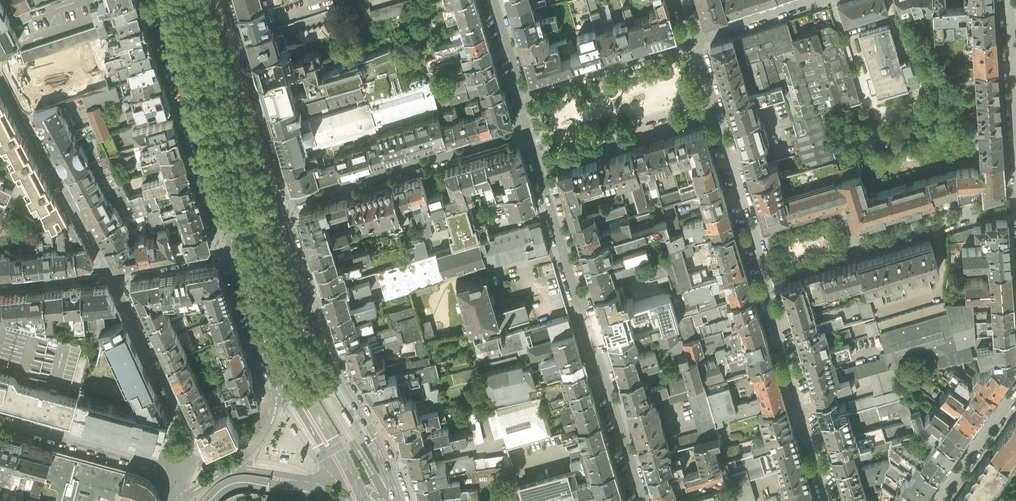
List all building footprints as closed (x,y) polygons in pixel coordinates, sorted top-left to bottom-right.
[(7,17),(16,12),(12,0),(0,0),(0,21),(7,17)] [(29,0),(12,0),(16,12),(28,7),(31,6),(29,0)] [(138,0),(112,0),(96,4),(91,6),(96,20),(103,18),(100,11),(113,8),(115,15),(140,7),(138,0)] [(269,4),(282,0),(236,0),(240,12),(263,5),(269,4)] [(370,8),(373,20),(413,7),(411,0),(400,0),(370,8)] [(455,11),(477,4),(476,0),(455,0),(455,11)] [(513,17),(534,11),(533,5),(546,1),(546,0),(523,0),(509,4),(513,17)] [(595,30),(603,57),(621,51),(613,26),(612,20),(601,22),(595,0),(586,0),(595,30)] [(635,47),(649,43),(641,19),(635,21),(628,0),(621,0),(627,22),(635,47)] [(649,43),(676,35),(668,9),(665,0),(655,0),(657,9),(651,11),(649,14),(650,17),(641,19),(649,43)] [(702,16),(704,23),(727,16),(723,0),(697,0),(702,16)] [(776,0),(723,0),(727,16),(752,8),(776,0)] [(837,4),(844,26),(889,11),(885,0),(850,0),(848,1),(837,4)] [(901,15),(915,8),(932,9),(945,8),(945,0),(897,0),(901,15)] [(272,13),(269,4),(263,5),(240,12),(242,21),(245,31),(246,34),(271,27),(269,21),(274,19),(272,13)] [(481,17),(477,4),(455,11),(446,13),(448,20),(459,16),(461,24),(481,17)] [(934,39),(971,36),(995,35),(994,20),(993,4),(969,6),(945,8),(932,9),(934,39)] [(7,17),(12,25),(32,15),(28,7),(16,12),(7,17)] [(140,7),(115,15),(119,28),(121,27),(144,20),(140,7)] [(113,8),(100,11),(103,18),(115,15),(113,8)] [(513,17),(518,35),(545,27),(558,23),(556,16),(537,21),(534,11),(513,17)] [(341,16),(297,28),(301,42),(350,26),(341,16)] [(7,17),(0,21),(0,46),(2,50),(18,41),(19,37),(12,25),(7,17)] [(484,29),(481,17),(461,24),(463,29),(452,33),(453,39),(484,29)] [(108,31),(103,18),(96,20),(98,23),(102,33),(108,31)] [(151,42),(144,20),(121,27),(123,34),(108,38),(109,41),(106,41),(108,48),(111,47),(111,48),(126,43),(128,49),(151,42)] [(797,57),(791,38),(787,21),(780,23),(732,38),(741,64),(751,61),(759,90),(782,83),(785,95),(806,166),(832,159),(818,110),(859,99),(843,43),(841,44),(837,29),(831,26),(819,30),(825,49),(797,57)] [(613,26),(621,51),(635,47),(627,22),(613,26)] [(102,36),(102,33),(98,23),(21,49),(25,61),(31,59),(47,54),(80,43),(94,38),(102,36)] [(892,25),(859,34),(862,45),(877,97),(921,84),(917,71),(914,71),(911,61),(903,63),(892,25)] [(271,27),(246,34),(249,45),(253,56),(287,45),(284,32),(275,35),(273,26),(271,27)] [(518,35),(523,53),(550,45),(545,27),(518,35)] [(453,39),(436,44),(439,57),(463,50),(488,42),(484,29),(453,39)] [(582,52),(571,55),(573,66),(603,57),(595,30),(577,35),(582,52)] [(825,49),(819,30),(791,38),(797,57),(825,49)] [(971,36),(974,67),(997,65),(996,51),(995,35),(971,36)] [(94,38),(80,43),(83,53),(97,48),(94,38)] [(716,70),(717,72),(741,64),(732,38),(709,45),(716,70)] [(573,66),(571,55),(567,41),(550,45),(523,53),(530,79),(573,66)] [(155,56),(151,42),(128,49),(106,56),(106,58),(109,70),(116,67),(115,62),(116,60),(117,61),(130,57),(132,63),(155,56)] [(287,45),(253,56),(257,73),(258,76),(314,60),(321,57),(319,48),(302,48),(301,42),(287,45)] [(463,50),(466,63),(492,54),(488,42),(463,50)] [(83,53),(80,43),(47,54),(50,64),(80,52),(80,54),(83,53)] [(398,68),(391,47),(319,76),(314,60),(258,76),(263,91),(268,107),(360,80),(398,68)] [(415,62),(412,53),(405,54),(408,64),(415,62)] [(47,54),(31,59),(35,69),(50,64),(47,54)] [(492,54),(466,63),(469,74),(479,71),(495,66),(492,54)] [(163,83),(159,69),(155,56),(132,63),(116,67),(120,82),(109,85),(93,90),(83,93),(86,99),(88,105),(99,102),(124,94),(163,83)] [(106,71),(109,70),(106,58),(86,65),(88,71),(93,90),(109,85),(106,71)] [(35,69),(31,59),(25,61),(11,66),(16,77),(35,69)] [(741,64),(717,72),(719,81),(725,100),(750,92),(741,64)] [(974,67),(976,98),(999,96),(998,81),(997,65),(974,67)] [(449,90),(450,93),(499,78),(495,66),(479,71),(480,77),(448,86),(449,90)] [(109,70),(106,71),(109,85),(120,82),(116,67),(109,70)] [(81,83),(83,93),(93,90),(88,71),(78,75),(81,83)] [(483,90),(485,96),(502,90),(499,78),(450,93),(453,100),(483,90)] [(360,80),(268,107),(272,124),(274,127),(296,121),(300,119),(298,111),(311,108),(310,106),(322,102),(323,104),(364,92),(360,80)] [(323,127),(278,141),(282,156),(283,158),(306,151),(301,137),(307,138),(317,135),(318,136),(348,127),(349,131),(437,105),(429,81),(368,99),(371,112),(323,127)] [(57,102),(83,93),(81,83),(54,92),(57,102)] [(163,83),(124,94),(129,113),(138,110),(139,115),(170,106),(163,83)] [(759,90),(753,92),(756,104),(785,95),(782,83),(759,90)] [(442,120),(447,139),(456,137),(458,136),(455,122),(451,109),(454,105),(453,100),(450,93),(449,90),(440,94),(446,119),(442,120)] [(502,90),(485,96),(488,108),(492,126),(511,120),(502,90)] [(753,92),(750,92),(725,100),(732,122),(733,125),(759,117),(756,104),(753,92)] [(0,95),(0,142),(6,152),(8,151),(11,156),(8,157),(19,178),(22,176),(27,186),(25,188),(36,208),(38,207),(44,219),(43,219),(44,220),(50,233),(52,232),(58,229),(63,226),(69,223),(65,215),(63,211),(62,211),(49,187),(33,158),(20,133),(3,101),(0,95)] [(999,100),(999,96),(976,98),(977,129),(1001,128),(1000,112),(999,100)] [(478,97),(472,99),(481,129),(492,126),(488,108),(482,110),(478,97)] [(464,111),(470,133),(478,130),(481,129),(472,99),(462,102),(464,111)] [(39,109),(34,110),(37,115),(55,149),(76,138),(73,132),(60,109),(59,106),(57,102),(39,109)] [(89,111),(93,121),(96,127),(99,133),(110,130),(99,102),(88,105),(90,111),(89,111)] [(76,130),(64,107),(60,109),(73,132),(76,130)] [(428,114),(436,143),(437,142),(443,141),(447,139),(442,120),(439,111),(428,114)] [(455,122),(458,136),(460,135),(467,133),(470,133),(464,111),(458,113),(455,122)] [(404,122),(411,151),(436,143),(428,114),(404,122)] [(174,117),(134,129),(136,137),(138,144),(178,133),(174,117)] [(759,117),(733,125),(737,139),(741,151),(765,144),(767,143),(759,117)] [(296,121),(274,127),(278,141),(323,127),(320,119),(299,126),(296,121)] [(73,132),(76,138),(85,133),(95,128),(96,127),(93,121),(76,130),(73,132)] [(404,122),(391,125),(398,154),(411,151),(404,122)] [(391,125),(378,129),(379,134),(385,158),(398,154),(391,125)] [(702,127),(686,132),(692,155),(696,154),(698,163),(712,160),(708,148),(702,127)] [(95,128),(85,133),(98,157),(108,153),(95,128)] [(977,129),(979,161),(1003,160),(1002,144),(1001,128),(977,129)] [(118,150),(110,130),(99,133),(109,152),(118,150)] [(342,138),(331,141),(335,155),(340,172),(373,162),(369,142),(365,131),(353,135),(355,142),(344,145),(342,138)] [(686,132),(674,135),(681,156),(684,167),(689,166),(692,165),(689,156),(692,155),(686,132)] [(136,159),(182,146),(178,133),(138,144),(134,145),(136,152),(111,159),(115,165),(136,159)] [(369,142),(373,162),(385,158),(379,134),(373,136),(374,140),(369,142)] [(674,135),(664,139),(671,162),(673,171),(679,169),(675,158),(681,156),(674,135)] [(79,143),(76,138),(55,149),(67,173),(68,173),(89,162),(86,157),(88,155),(81,142),(79,143)] [(664,139),(644,145),(651,168),(671,162),(664,139)] [(765,144),(741,151),(745,167),(746,170),(770,163),(765,144)] [(118,150),(109,152),(111,159),(136,152),(134,145),(118,150)] [(644,145),(631,149),(638,173),(645,170),(648,176),(647,180),(649,188),(656,187),(651,168),(644,145)] [(186,160),(182,146),(136,159),(138,167),(159,161),(160,160),(159,158),(163,158),(165,166),(186,160)] [(518,146),(485,155),(489,172),(502,169),(504,177),(525,170),(518,146)] [(306,151),(283,158),(285,166),(286,169),(327,157),(326,154),(323,154),(322,151),(313,153),(312,149),(306,151)] [(631,149),(610,155),(618,183),(629,180),(630,183),(640,181),(638,173),(631,149)] [(98,157),(89,162),(104,190),(122,181),(115,165),(111,159),(109,152),(108,153),(98,157)] [(327,157),(286,169),(287,172),(291,187),(340,172),(335,155),(327,157)] [(485,155),(471,159),(478,180),(477,181),(485,179),(488,190),(494,188),(493,187),(489,172),(485,155)] [(610,155),(596,160),(603,184),(603,187),(618,183),(610,155)] [(471,159),(458,164),(468,198),(475,196),(471,182),(478,180),(471,159)] [(192,177),(186,160),(165,166),(164,166),(167,179),(165,180),(164,177),(163,177),(146,182),(143,183),(146,190),(154,187),(154,188),(192,177)] [(596,160),(572,167),(578,191),(603,184),(596,160)] [(719,185),(712,160),(698,163),(692,165),(689,166),(694,183),(699,195),(720,188),(719,185)] [(980,168),(956,168),(958,187),(981,186),(982,199),(1003,193),(1005,190),(1006,188),(1004,174),(1003,160),(979,161),(980,168)] [(770,163),(746,170),(748,174),(750,184),(780,176),(776,161),(770,163)] [(68,173),(83,202),(103,191),(104,190),(89,162),(68,173)] [(458,164),(445,168),(452,191),(443,194),(446,206),(452,204),(468,198),(458,164)] [(578,191),(572,167),(558,171),(572,219),(585,215),(578,191)] [(785,196),(757,204),(759,209),(762,222),(764,227),(806,215),(820,210),(845,203),(846,208),(851,227),(898,213),(926,205),(935,202),(935,198),(948,194),(958,190),(958,187),(956,168),(868,198),(861,173),(785,196)] [(525,170),(504,177),(505,183),(493,187),(494,188),(495,194),(529,184),(525,170)] [(426,174),(405,180),(413,202),(422,200),(425,212),(446,206),(443,194),(442,189),(431,192),(426,174)] [(780,176),(750,184),(754,195),(757,204),(785,196),(780,176)] [(154,188),(158,197),(159,202),(162,201),(160,195),(171,192),(171,191),(173,191),(175,197),(196,191),(192,177),(154,188)] [(392,184),(402,218),(410,217),(406,204),(413,202),(405,180),(392,184)] [(103,191),(110,203),(113,202),(115,205),(115,204),(122,217),(131,212),(133,216),(148,212),(145,202),(141,192),(129,196),(122,181),(104,190),(103,191)] [(652,223),(640,181),(630,183),(639,213),(627,216),(631,229),(652,223)] [(658,194),(661,205),(672,202),(699,195),(694,183),(658,194)] [(392,184),(346,197),(349,207),(350,209),(358,206),(362,219),(389,211),(392,221),(402,218),(392,184)] [(495,194),(489,196),(491,204),(506,199),(508,209),(535,201),(529,184),(495,194)] [(12,191),(0,185),(0,216),(12,191)] [(146,190),(141,192),(145,202),(150,200),(158,197),(154,188),(154,187),(146,190)] [(720,188),(699,195),(705,212),(725,205),(723,196),(720,188)] [(961,190),(958,191),(961,203),(969,201),(968,197),(963,198),(961,190)] [(103,191),(83,202),(98,230),(122,217),(115,204),(115,205),(113,202),(110,203),(103,191)] [(177,202),(161,207),(163,214),(199,203),(196,191),(175,197),(177,202)] [(468,198),(452,204),(464,244),(491,236),(479,195),(475,196),(468,198)] [(150,200),(154,210),(161,207),(177,202),(175,197),(162,201),(159,202),(158,197),(150,200)] [(346,197),(298,211),(305,235),(328,228),(324,215),(349,207),(346,197)] [(665,219),(669,235),(681,233),(684,232),(679,219),(672,202),(661,205),(665,219)] [(163,214),(166,221),(176,218),(177,223),(182,221),(203,216),(199,203),(163,214)] [(446,206),(425,212),(416,215),(423,239),(408,243),(413,259),(464,244),(452,204),(446,206)] [(585,215),(572,219),(576,231),(598,224),(596,218),(625,210),(623,204),(585,215)] [(725,205),(705,212),(679,219),(684,232),(729,219),(729,217),(725,205)] [(158,228),(167,225),(166,221),(163,214),(161,207),(154,210),(148,212),(153,227),(151,228),(152,231),(158,228)] [(169,231),(172,239),(207,228),(203,216),(182,221),(184,226),(169,231)] [(598,224),(576,231),(580,245),(631,229),(627,216),(620,218),(621,224),(600,230),(598,224)] [(122,217),(98,230),(105,245),(127,238),(124,232),(129,230),(122,217)] [(989,240),(1009,238),(1008,217),(996,217),(996,220),(985,221),(985,223),(974,223),(974,228),(974,234),(981,233),(981,239),(989,240)] [(610,245),(658,230),(661,238),(669,235),(665,219),(652,223),(631,229),(580,245),(585,262),(607,255),(613,254),(610,245)] [(684,232),(681,233),(685,244),(698,239),(707,237),(733,229),(732,227),(729,219),(684,232)] [(50,233),(44,220),(38,223),(36,225),(41,235),(38,237),(39,249),(41,269),(56,268),(54,247),(52,232),(50,233)] [(73,240),(75,247),(78,266),(92,264),(94,261),(72,221),(69,223),(63,226),(64,236),(68,236),(73,240)] [(413,259),(378,270),(387,298),(410,291),(411,291),(437,283),(447,280),(445,273),(481,262),(482,267),(548,247),(541,221),(491,236),(464,244),(413,259)] [(148,236),(152,255),(165,253),(176,251),(172,239),(169,231),(167,225),(158,228),(162,239),(155,241),(154,235),(148,236)] [(66,247),(64,236),(63,226),(58,229),(59,247),(54,247),(56,268),(67,267),(66,247)] [(172,239),(176,251),(209,245),(211,241),(207,228),(172,239)] [(328,228),(305,235),(309,247),(349,235),(347,228),(329,233),(328,228)] [(974,228),(948,235),(948,242),(975,240),(974,234),(974,228)] [(737,243),(733,229),(707,237),(720,277),(745,269),(737,243)] [(135,235),(137,244),(140,258),(146,257),(152,255),(148,236),(148,232),(135,235)] [(669,235),(661,238),(656,240),(658,244),(667,243),(668,249),(685,244),(681,233),(669,235)] [(349,235),(309,247),(314,259),(336,252),(333,245),(338,243),(339,246),(351,242),(349,235)] [(127,238),(105,245),(115,262),(126,260),(140,258),(137,244),(131,247),(127,238)] [(989,246),(963,248),(964,266),(989,264),(989,270),(1010,268),(1010,253),(1009,238),(989,240),(989,246)] [(668,249),(661,251),(668,274),(674,291),(708,279),(705,269),(690,273),(684,255),(701,250),(698,239),(685,244),(668,249)] [(882,255),(858,262),(864,284),(866,289),(940,265),(930,240),(923,242),(901,249),(882,255)] [(11,251),(12,250),(5,246),(6,251),(0,252),(0,270),(0,273),(14,272),(11,251)] [(336,252),(314,259),(317,272),(358,258),(370,254),(368,246),(338,258),(336,252)] [(67,267),(78,266),(75,247),(66,247),(67,267)] [(607,255),(585,262),(588,273),(635,259),(649,255),(646,247),(623,253),(624,256),(609,260),(607,255)] [(12,250),(11,251),(14,272),(26,271),(24,251),(16,251),(16,249),(12,250)] [(41,269),(39,249),(24,251),(26,271),(41,269)] [(651,265),(646,267),(650,279),(668,274),(661,251),(649,255),(651,265)] [(358,258),(317,272),(322,287),(345,280),(356,276),(353,269),(361,266),(358,258)] [(635,259),(588,273),(595,295),(616,290),(612,277),(638,269),(635,259)] [(552,262),(541,265),(544,276),(555,273),(552,262)] [(864,284),(858,262),(849,265),(804,278),(810,299),(864,284)] [(214,267),(186,272),(194,292),(203,289),(204,289),(203,286),(222,281),(219,270),(214,267)] [(989,279),(964,280),(963,297),(990,297),(990,302),(1013,300),(1012,285),(1010,268),(989,270),(989,279)] [(720,277),(708,279),(714,292),(729,286),(733,300),(752,294),(752,291),(745,269),(720,277)] [(487,270),(454,279),(470,334),(474,332),(481,358),(518,347),(528,344),(554,336),(549,320),(546,309),(528,314),(524,300),(498,308),(488,274),(487,270)] [(186,272),(173,275),(177,295),(180,294),(181,299),(187,297),(196,296),(194,292),(186,272)] [(160,277),(164,298),(177,296),(177,295),(173,275),(160,277)] [(160,277),(148,279),(152,300),(152,301),(153,300),(164,298),(160,277)] [(929,288),(928,277),(869,295),(872,306),(929,288)] [(810,299),(804,278),(781,285),(791,322),(815,314),(810,299)] [(148,279),(130,282),(141,305),(152,300),(148,279)] [(674,291),(650,298),(653,309),(657,307),(660,317),(636,325),(639,334),(649,331),(678,323),(676,317),(693,312),(718,304),(714,292),(708,279),(674,291)] [(345,280),(322,287),(330,314),(349,308),(346,296),(357,292),(369,287),(367,281),(347,288),(345,280)] [(204,289),(203,289),(208,303),(205,304),(205,305),(199,307),(201,312),(229,303),(222,281),(203,286),(204,289)] [(107,285),(94,286),(96,309),(98,324),(98,330),(100,329),(106,326),(104,311),(103,310),(103,307),(116,306),(107,285)] [(94,286),(82,287),(84,309),(86,325),(90,325),(98,324),(96,309),(94,286)] [(82,287),(64,289),(66,310),(77,309),(79,310),(80,312),(77,312),(75,316),(76,330),(86,329),(86,325),(84,309),(82,287)] [(622,288),(616,290),(622,301),(616,303),(617,308),(636,303),(633,299),(626,300),(622,288)] [(64,289),(43,291),(45,311),(47,328),(54,328),(53,315),(51,314),(51,311),(61,310),(66,310),(64,289)] [(616,290),(595,295),(600,314),(617,308),(616,303),(622,301),(616,290)] [(43,291),(28,292),(30,313),(35,312),(45,311),(43,291)] [(28,292),(15,294),(18,314),(30,313),(28,292)] [(346,296),(349,308),(361,304),(357,292),(346,296)] [(5,315),(18,314),(15,294),(3,295),(5,310),(5,315)] [(718,304),(693,312),(696,325),(756,307),(756,305),(753,296),(752,294),(733,300),(718,304)] [(196,296),(187,297),(189,306),(199,305),(196,296)] [(653,309),(650,298),(636,303),(617,308),(619,315),(624,313),(627,317),(632,317),(651,312),(653,309)] [(152,300),(141,305),(148,321),(168,313),(168,312),(164,303),(154,307),(152,301),(152,300)] [(1014,314),(1013,300),(990,302),(991,313),(984,313),(985,319),(991,319),(1014,317),(1014,314)] [(349,308),(330,314),(335,328),(359,321),(357,312),(365,310),(374,308),(372,301),(361,304),(349,308)] [(868,337),(853,341),(856,354),(884,345),(889,368),(975,341),(974,302),(943,302),(877,325),(876,321),(865,325),(868,337)] [(229,303),(201,312),(204,319),(212,317),(215,328),(235,322),(229,303)] [(116,306),(103,307),(103,310),(104,311),(106,326),(122,319),(116,306)] [(393,326),(364,335),(373,352),(373,354),(399,349),(399,343),(422,336),(415,306),(389,313),(393,326)] [(696,325),(700,338),(717,333),(716,330),(712,331),(712,328),(737,320),(740,326),(760,320),(759,317),(758,314),(756,307),(696,325)] [(77,397),(79,392),(85,369),(88,356),(86,343),(36,329),(31,328),(20,325),(7,321),(5,315),(5,310),(0,310),(0,369),(16,373),(19,380),(72,395),(77,397)] [(66,310),(61,310),(61,313),(58,316),(59,323),(67,322),(66,310)] [(357,312),(359,321),(367,319),(365,310),(357,312)] [(18,314),(5,315),(7,321),(20,325),(19,322),(31,321),(31,328),(36,329),(35,312),(30,313),(18,314)] [(734,335),(732,328),(717,333),(700,338),(696,325),(693,312),(676,317),(678,323),(682,336),(685,348),(687,352),(689,360),(697,358),(697,355),(715,349),(725,346),(732,344),(729,336),(734,335)] [(148,321),(153,332),(181,320),(179,314),(170,318),(168,313),(148,321)] [(185,313),(179,314),(181,320),(183,325),(189,322),(185,313)] [(815,314),(791,322),(797,339),(820,333),(815,314)] [(991,319),(992,336),(1015,334),(1015,321),(1014,317),(991,319)] [(359,321),(335,328),(339,344),(364,335),(363,327),(371,325),(369,318),(367,319),(359,321)] [(127,329),(122,319),(106,326),(100,329),(105,339),(127,329)] [(181,320),(153,332),(158,342),(177,334),(175,329),(183,325),(181,320)] [(436,338),(430,320),(420,323),(425,341),(436,338)] [(740,326),(732,328),(734,335),(729,336),(732,344),(748,339),(764,334),(761,323),(760,320),(740,326)] [(235,322),(215,328),(218,338),(212,340),(215,348),(241,341),(235,322)] [(678,323),(649,331),(651,338),(653,345),(670,340),(682,336),(678,323)] [(136,407),(167,416),(127,329),(105,339),(108,344),(110,343),(126,378),(137,402),(136,407)] [(578,348),(573,330),(554,336),(528,344),(531,356),(540,354),(546,356),(551,353),(550,348),(553,346),(555,355),(578,348)] [(851,330),(828,338),(831,349),(835,361),(856,354),(853,341),(851,330)] [(651,338),(649,331),(639,334),(609,343),(613,357),(633,352),(638,349),(636,340),(638,339),(639,340),(651,338)] [(820,333),(797,339),(803,357),(831,349),(828,338),(826,331),(820,333)] [(167,363),(187,354),(177,334),(158,342),(167,363)] [(738,348),(726,351),(728,359),(768,347),(765,336),(764,334),(748,339),(749,349),(746,350),(745,348),(738,348)] [(992,336),(993,355),(1015,353),(1015,339),(1015,338),(1015,334),(992,336)] [(364,335),(339,344),(341,349),(346,349),(351,366),(373,360),(373,354),(373,352),(364,335)] [(682,336),(670,340),(673,352),(685,348),(682,336)] [(241,341),(215,348),(216,353),(217,357),(223,355),(227,366),(246,360),(241,341)] [(528,344),(518,347),(522,360),(526,358),(531,356),(528,344)] [(715,349),(718,357),(719,362),(728,359),(726,351),(725,346),(715,349)] [(584,367),(561,374),(563,386),(559,386),(558,382),(527,391),(526,386),(532,383),(535,385),(539,382),(532,377),(526,358),(522,360),(518,347),(481,358),(494,407),(540,395),(547,394),(589,382),(584,367)] [(719,362),(722,369),(729,367),(742,364),(746,363),(747,365),(751,365),(753,372),(774,365),(769,350),(768,347),(728,359),(719,362)] [(555,355),(542,359),(543,365),(559,360),(561,364),(564,363),(581,358),(578,348),(555,355)] [(831,349),(803,357),(813,388),(833,381),(840,379),(835,361),(831,349)] [(658,357),(655,350),(640,354),(640,356),(636,359),(633,352),(613,357),(617,369),(658,357)] [(687,352),(679,355),(681,363),(683,362),(689,360),(687,352)] [(993,355),(993,359),(990,363),(1009,376),(1011,374),(1015,367),(1015,353),(993,355)] [(172,373),(192,364),(187,354),(167,363),(172,373)] [(373,360),(351,366),(362,381),(430,363),(428,355),(391,363),(392,369),(386,370),(382,359),(373,360)] [(659,365),(658,357),(617,369),(620,381),(641,375),(639,368),(641,367),(645,370),(659,365)] [(722,369),(719,362),(718,357),(699,364),(704,382),(705,385),(725,380),(723,371),(722,369)] [(565,367),(545,373),(547,379),(561,374),(584,367),(581,358),(564,363),(565,367)] [(689,360),(683,362),(687,375),(666,382),(666,384),(651,388),(652,392),(648,393),(645,385),(648,384),(647,381),(645,381),(643,374),(641,375),(620,381),(627,405),(652,397),(666,394),(704,382),(699,364),(697,358),(689,360)] [(246,360),(227,366),(230,377),(224,379),(226,387),(252,379),(246,360)] [(192,364),(194,370),(202,366),(199,361),(192,364)] [(430,363),(362,381),(370,394),(425,379),(438,375),(434,362),(430,363)] [(976,380),(996,394),(1003,384),(1009,376),(990,363),(982,374),(977,370),(973,377),(976,380)] [(177,383),(196,375),(194,370),(192,364),(172,373),(177,383)] [(753,372),(748,373),(750,380),(756,379),(761,397),(762,404),(759,405),(760,412),(786,405),(782,392),(774,365),(753,372)] [(85,369),(79,392),(136,407),(137,402),(126,378),(90,368),(85,369)] [(66,417),(71,419),(77,397),(72,395),(19,380),(16,373),(0,369),(0,399),(66,417)] [(181,394),(201,385),(196,375),(177,383),(181,394)] [(260,403),(252,379),(226,387),(228,395),(233,393),(235,398),(228,399),(228,404),(237,404),(248,401),(249,407),(260,403)] [(438,408),(448,405),(436,387),(427,389),(425,379),(370,394),(392,420),(438,408)] [(725,380),(705,385),(717,425),(758,413),(760,412),(759,405),(762,404),(761,397),(735,405),(727,379),(725,380)] [(996,394),(976,380),(968,392),(987,405),(994,396),(996,394)] [(833,381),(813,388),(817,402),(836,395),(833,381)] [(592,395),(589,382),(547,394),(550,403),(571,396),(572,401),(592,395)] [(702,441),(720,436),(717,425),(705,385),(704,382),(666,394),(669,403),(689,397),(699,431),(702,441)] [(943,389),(980,416),(982,412),(987,405),(968,392),(966,395),(948,383),(943,389)] [(192,416),(211,407),(201,385),(181,394),(192,416)] [(980,416),(943,389),(939,396),(957,409),(954,414),(972,427),(980,416)] [(167,416),(136,407),(79,392),(77,397),(71,419),(159,443),(167,416)] [(540,395),(494,407),(506,448),(552,435),(540,395)] [(561,411),(562,417),(595,406),(592,395),(572,401),(574,408),(561,411)] [(836,395),(817,402),(823,422),(849,413),(836,395)] [(652,397),(627,405),(638,440),(662,432),(659,422),(662,421),(658,409),(655,409),(652,397)] [(192,416),(207,450),(239,436),(235,426),(229,414),(224,402),(211,407),(192,416)] [(769,435),(792,428),(790,418),(786,405),(760,412),(758,413),(765,436),(769,435)] [(929,412),(965,437),(967,434),(972,427),(954,414),(951,417),(934,405),(929,412)] [(579,427),(600,420),(595,406),(562,417),(564,424),(577,419),(579,427)] [(438,408),(392,420),(395,430),(399,429),(418,425),(417,420),(427,417),(428,423),(442,420),(438,408)] [(236,410),(229,414),(235,426),(242,423),(236,410)] [(920,410),(909,413),(914,430),(926,441),(933,431),(924,424),(920,410)] [(963,440),(965,437),(929,412),(924,419),(942,432),(940,435),(957,448),(963,440)] [(849,413),(823,422),(829,442),(838,439),(855,435),(849,413)] [(1003,434),(1015,443),(1015,416),(1003,434)] [(579,427),(562,432),(564,440),(578,436),(580,446),(605,438),(600,420),(579,427)] [(418,425),(399,429),(401,445),(407,444),(450,435),(449,425),(428,431),(429,436),(425,437),(422,423),(418,425)] [(752,445),(753,449),(755,453),(773,447),(796,440),(795,437),(792,428),(769,435),(773,442),(770,443),(766,441),(752,445)] [(693,444),(702,441),(699,431),(679,437),(681,447),(693,444)] [(450,435),(407,444),(412,467),(438,460),(434,443),(446,440),(448,445),(468,440),(467,432),(450,435)] [(514,500),(547,500),(568,496),(578,492),(579,492),(577,484),(575,478),(573,471),(536,481),(528,456),(565,444),(564,440),(562,432),(552,435),(506,448),(512,465),(514,500)] [(643,458),(669,451),(671,450),(669,445),(669,443),(668,440),(665,439),(662,432),(638,440),(643,458)] [(1003,434),(997,443),(1015,456),(1015,443),(1003,434)] [(833,456),(853,449),(859,448),(855,435),(838,439),(829,442),(833,456)] [(957,448),(940,435),(931,447),(948,460),(955,451),(957,448)] [(702,471),(721,465),(714,445),(722,443),(720,436),(702,441),(693,444),(702,471)] [(3,438),(0,443),(0,471),(7,474),(8,471),(12,463),(22,443),(3,438)] [(573,471),(575,478),(591,473),(615,466),(605,438),(580,446),(567,450),(573,471)] [(796,440),(773,447),(780,470),(782,478),(805,471),(800,453),(798,445),(796,440)] [(52,451),(22,443),(12,463),(45,473),(52,451)] [(993,448),(955,500),(984,500),(1015,458),(1015,456),(997,443),(993,448)] [(740,445),(723,449),(727,462),(743,456),(740,445)] [(773,447),(755,453),(746,455),(743,456),(727,462),(735,488),(738,497),(739,500),(757,500),(750,479),(780,470),(773,447)] [(945,465),(948,460),(931,447),(920,462),(938,475),(941,471),(945,465)] [(853,449),(833,456),(838,470),(856,463),(853,449)] [(79,496),(99,500),(101,500),(102,496),(112,500),(120,492),(126,471),(80,458),(52,451),(45,473),(43,479),(50,481),(48,486),(58,490),(55,500),(77,500),(79,496)] [(648,473),(682,463),(678,456),(674,458),(674,461),(671,462),(669,451),(643,458),(648,473)] [(438,460),(412,467),(415,479),(442,474),(480,466),(479,456),(474,457),(473,453),(438,460)] [(507,453),(487,456),(488,466),(509,463),(507,453)] [(900,485),(920,500),(929,487),(938,475),(920,462),(917,458),(911,466),(914,469),(909,475),(891,461),(883,472),(900,485)] [(856,463),(838,470),(847,500),(867,493),(859,462),(856,463)] [(43,479),(45,473),(12,463),(8,471),(15,473),(27,477),(25,486),(39,491),(43,479)] [(648,473),(651,485),(685,475),(682,463),(648,473)] [(673,486),(677,485),(690,485),(724,475),(721,465),(702,471),(685,475),(651,485),(656,500),(677,500),(673,486)] [(587,481),(577,484),(579,492),(593,489),(619,481),(615,466),(591,473),(593,483),(590,485),(587,481)] [(160,499),(159,494),(158,491),(156,488),(152,483),(149,480),(146,478),(143,476),(138,475),(126,471),(120,492),(112,500),(160,500),(160,499)] [(811,489),(805,471),(782,478),(789,500),(814,500),(811,489)] [(442,474),(415,479),(419,493),(466,486),(465,478),(449,480),(449,484),(444,484),(442,474)] [(596,500),(604,500),(624,496),(619,481),(593,489),(596,500)] [(419,493),(421,500),(448,500),(447,496),(455,495),(455,499),(470,497),(469,485),(466,486),(419,493)] [(900,485),(897,489),(905,495),(900,500),(919,500),(920,500),(900,485)] [(713,495),(715,500),(723,500),(738,497),(735,488),(713,495)] [(569,500),(580,500),(578,492),(568,496),(569,500)] [(867,493),(847,500),(869,500),(867,493)]
